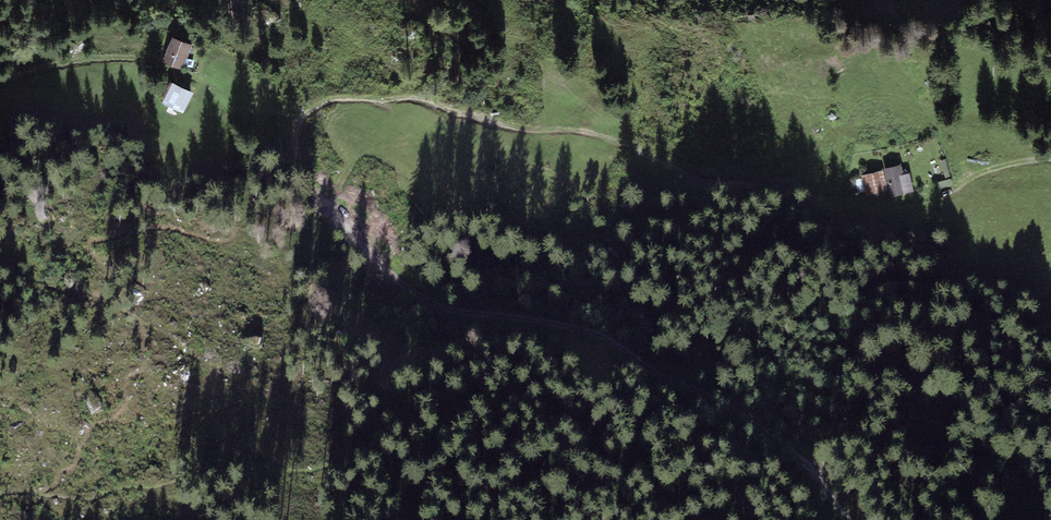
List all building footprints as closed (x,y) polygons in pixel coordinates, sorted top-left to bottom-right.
[(192,42),(170,35),(163,60),(185,67),(192,42)] [(191,91),(172,81),(163,100),(182,109),(191,91)] [(900,164),(883,168),(883,170),(888,190),(890,198),(914,192),(909,173),(902,175),(900,164)] [(866,195),(888,190),(883,170),(861,175),(866,195)]
